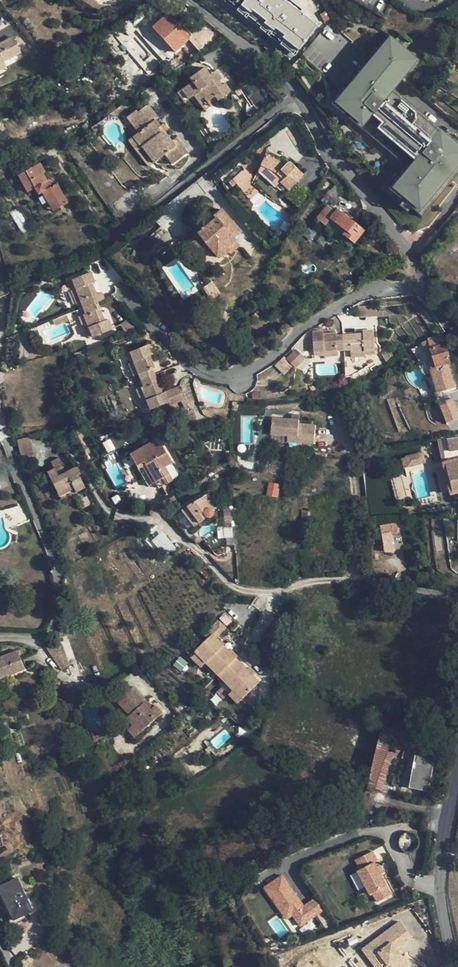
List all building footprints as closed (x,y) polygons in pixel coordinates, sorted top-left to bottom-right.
[(319,24),(287,0),(226,0),(236,8),(235,8),(296,54),(319,24)] [(9,13),(1,2),(0,2),(0,12),(3,17),(9,13)] [(180,28),(176,24),(167,13),(152,26),(174,51),(189,38),(180,28)] [(139,46),(149,38),(140,29),(131,37),(139,46)] [(415,158),(388,188),(421,217),(457,176),(457,142),(454,139),(450,143),(393,92),(422,60),(392,34),(333,102),(388,151),(396,142),(415,158)] [(7,68),(4,61),(21,52),(13,35),(0,42),(0,71),(7,68)] [(221,85),(218,81),(215,83),(209,75),(204,67),(189,78),(193,82),(182,90),(189,100),(194,96),(201,92),(208,101),(215,96),(218,100),(230,91),(224,83),(221,85)] [(215,71),(209,75),(215,83),(218,81),(221,79),(215,71)] [(56,77),(48,83),(56,94),(64,89),(56,77)] [(259,109),(269,101),(252,78),(239,87),(253,106),(256,104),(259,109)] [(211,106),(208,101),(201,92),(194,96),(205,110),(211,106)] [(134,134),(143,146),(147,143),(159,159),(165,154),(167,153),(180,142),(177,138),(172,141),(167,132),(166,132),(163,134),(159,128),(161,126),(161,125),(156,118),(160,116),(150,103),(140,110),(138,108),(129,115),(140,130),(134,134)] [(165,121),(161,125),(161,126),(159,128),(163,134),(166,132),(167,132),(171,130),(165,121)] [(137,150),(143,146),(134,134),(129,139),(137,150)] [(180,135),(177,138),(180,142),(167,153),(168,155),(174,163),(190,151),(180,135)] [(214,138),(209,142),(214,149),(220,146),(214,138)] [(388,151),(407,167),(415,158),(396,142),(388,151)] [(154,162),(159,159),(147,143),(143,146),(154,162)] [(282,179),(280,181),(288,189),(302,174),(290,161),(287,161),(285,162),(284,163),(265,154),(260,165),(274,172),(282,179)] [(8,163),(0,166),(0,174),(11,169),(8,163)] [(34,187),(47,181),(43,172),(44,171),(39,163),(18,175),(27,191),(34,187)] [(275,186),(280,181),(282,179),(274,172),(260,165),(257,170),(275,186)] [(231,180),(238,187),(250,176),(243,169),(231,180)] [(43,193),(49,204),(54,201),(58,208),(68,203),(57,184),(50,187),(47,181),(34,187),(38,195),(43,193)] [(335,184),(330,189),(338,198),(343,193),(335,184)] [(323,195),(324,196),(328,200),(333,205),(339,199),(338,198),(330,189),(323,195)] [(53,211),(58,208),(54,201),(49,204),(53,211)] [(329,218),(336,223),(344,230),(342,234),(353,242),(363,230),(337,208),(335,211),(326,204),(316,218),(324,224),(329,218)] [(23,232),(30,227),(17,207),(9,211),(23,232)] [(216,256),(220,253),(235,240),(236,239),(234,237),(241,231),(221,207),(212,215),(214,217),(205,224),(204,223),(195,229),(197,231),(189,238),(198,248),(204,243),(216,256)] [(331,229),(336,223),(329,218),(324,224),(331,229)] [(240,245),(235,240),(220,253),(224,258),(240,245)] [(70,281),(73,291),(76,289),(81,302),(84,309),(98,303),(95,297),(97,296),(93,283),(95,282),(91,273),(70,281)] [(77,304),(81,302),(76,289),(73,291),(72,291),(77,304)] [(91,327),(86,329),(89,338),(111,330),(108,321),(105,322),(98,303),(84,309),(91,327)] [(378,307),(358,308),(359,320),(379,319),(378,307)] [(84,330),(86,329),(91,327),(84,309),(77,312),(84,330)] [(255,319),(261,313),(257,310),(252,315),(255,319)] [(69,322),(67,316),(53,321),(55,327),(69,322)] [(121,326),(126,338),(140,333),(130,319),(121,326)] [(225,332),(229,325),(220,321),(215,331),(217,332),(216,333),(225,338),(227,333),(225,332)] [(41,334),(49,331),(46,323),(38,327),(41,334)] [(313,356),(323,355),(323,351),(337,351),(344,350),(343,336),(335,336),(335,334),(322,334),(321,331),(311,332),(313,356)] [(343,336),(344,350),(350,349),(363,348),(363,354),(374,353),(372,331),(362,332),(362,334),(343,336)] [(437,337),(422,342),(425,349),(429,348),(445,343),(442,333),(436,335),(437,337)] [(445,343),(429,348),(435,367),(450,362),(447,352),(448,351),(445,343)] [(138,376),(140,382),(154,377),(151,369),(153,368),(150,360),(148,361),(146,358),(152,355),(148,346),(127,354),(130,364),(133,363),(138,376)] [(363,356),(363,354),(363,348),(350,349),(350,357),(363,356)] [(429,348),(425,349),(431,368),(435,367),(429,348)] [(288,360),(295,367),(304,357),(297,350),(288,360)] [(133,377),(138,376),(133,363),(130,364),(128,365),(133,377)] [(140,382),(143,388),(148,401),(143,403),(147,412),(168,403),(165,394),(161,395),(154,377),(140,382)] [(141,403),(143,403),(148,401),(143,388),(136,390),(141,403)] [(179,388),(165,394),(168,403),(170,407),(181,403),(185,401),(179,388)] [(287,444),(315,444),(315,423),(299,424),(299,417),(270,417),(271,435),(287,435),(287,444)] [(33,454),(29,437),(17,440),(21,457),(33,454)] [(161,478),(165,484),(172,480),(164,467),(171,463),(161,445),(158,446),(155,440),(129,455),(137,469),(144,466),(154,483),(158,480),(161,478)] [(421,453),(409,456),(411,463),(423,460),(421,453)] [(75,492),(85,487),(75,467),(66,472),(59,458),(50,462),(54,468),(46,472),(57,493),(72,486),(75,492)] [(446,464),(446,465),(453,491),(457,490),(457,461),(446,464)] [(448,492),(453,491),(446,465),(441,466),(448,492)] [(148,486),(154,483),(144,466),(137,469),(148,486)] [(279,484),(269,482),(267,494),(277,496),(279,484)] [(180,510),(193,526),(204,518),(208,518),(210,517),(212,514),(213,511),(212,509),(211,508),(214,507),(211,503),(215,501),(209,492),(192,501),(180,510)] [(180,510),(171,517),(177,519),(184,528),(185,535),(193,526),(180,510)] [(217,527),(218,538),(233,537),(232,526),(217,527)] [(165,555),(175,547),(161,531),(151,540),(165,555)] [(394,550),(391,533),(382,534),(384,552),(394,550)] [(199,571),(206,580),(212,575),(204,566),(199,571)] [(206,664),(218,676),(236,655),(231,650),(229,652),(216,638),(226,628),(221,622),(206,637),(208,639),(199,648),(197,646),(188,653),(202,668),(206,664)] [(68,666),(63,646),(59,643),(57,642),(55,642),(47,647),(61,671),(68,666)] [(23,668),(17,650),(0,657),(0,676),(23,668)] [(253,676),(247,670),(236,659),(238,657),(236,655),(218,676),(225,682),(242,700),(259,683),(253,676)] [(250,668),(247,670),(253,676),(256,674),(250,668)] [(238,703),(242,700),(225,682),(221,686),(238,703)] [(445,695),(456,697),(457,687),(448,685),(445,695)] [(126,718),(132,725),(139,733),(162,713),(155,706),(152,708),(133,686),(117,701),(129,715),(126,718)] [(446,725),(454,710),(441,722),(446,725)] [(134,738),(139,733),(132,725),(127,730),(134,738)] [(410,734),(382,725),(368,786),(388,793),(410,734)] [(90,733),(93,741),(104,737),(108,726),(90,733)] [(440,748),(418,744),(417,743),(409,787),(428,791),(434,763),(438,762),(440,748)] [(333,768),(330,775),(340,778),(344,770),(333,768)] [(383,821),(382,814),(370,816),(371,824),(383,821)] [(429,832),(431,818),(423,818),(422,832),(429,832)] [(356,870),(357,871),(368,894),(370,893),(375,902),(391,894),(387,885),(381,872),(383,871),(380,864),(378,865),(376,860),(379,859),(374,849),(355,858),(360,868),(356,870)] [(364,887),(357,871),(351,874),(359,890),(364,887)] [(300,926),(324,909),(316,897),(303,906),(281,875),(264,887),(279,909),(285,905),(292,914),(300,926)] [(0,885),(0,894),(13,920),(32,910),(16,877),(0,885)] [(286,919),(292,914),(285,905),(279,909),(286,919)] [(371,943),(377,953),(373,955),(380,966),(401,966),(399,957),(397,952),(414,943),(404,925),(371,943)] [(67,947),(74,945),(73,941),(72,938),(65,940),(67,947)] [(363,948),(374,966),(380,966),(373,955),(377,953),(371,943),(363,948)]
